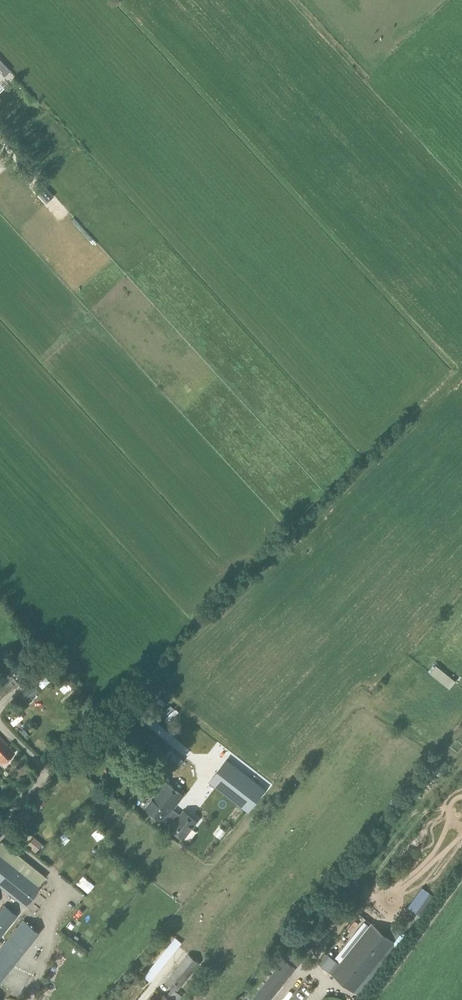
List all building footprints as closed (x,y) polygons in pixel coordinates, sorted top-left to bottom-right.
[(2,62),(0,64),(0,71),(4,76),(8,72),(10,71),(2,62)] [(31,676),(38,682),(48,672),(41,666),(31,676)] [(426,674),(444,690),(451,683),(433,666),(426,674)] [(7,669),(0,675),(0,699),(13,686),(10,683),(15,678),(7,669)] [(53,684),(60,692),(68,684),(61,677),(53,684)] [(39,691),(34,685),(21,694),(28,703),(33,699),(31,697),(39,691)] [(15,717),(8,723),(14,730),(21,724),(15,717)] [(24,729),(21,732),(27,738),(30,736),(24,729)] [(0,737),(0,762),(2,764),(14,752),(0,737)] [(209,764),(214,757),(200,745),(194,752),(209,764)] [(164,761),(174,768),(184,755),(174,747),(164,761)] [(265,789),(227,759),(210,781),(248,811),(265,789)] [(164,821),(168,815),(174,809),(185,795),(166,780),(145,807),(164,821)] [(36,796),(26,806),(30,810),(40,800),(36,796)] [(191,801),(185,810),(194,816),(200,808),(191,801)] [(174,809),(168,815),(175,821),(171,827),(185,837),(198,820),(184,809),(181,814),(174,809)] [(201,819),(209,823),(214,815),(206,810),(201,819)] [(25,838),(20,843),(30,851),(34,847),(25,838)] [(25,906),(40,887),(38,886),(45,878),(0,842),(0,886),(25,906)] [(355,897),(358,893),(347,883),(344,887),(355,897)] [(18,915),(4,904),(0,909),(0,938),(18,915)] [(385,934),(359,911),(318,962),(354,991),(394,941),(385,934)] [(394,923),(385,934),(394,941),(403,930),(394,923)] [(312,947),(327,931),(322,927),(318,931),(318,932),(315,935),(312,933),(305,942),(308,944),(308,943),(312,947)] [(295,939),(293,941),(297,945),(307,932),(303,928),(300,931),(296,928),(291,935),(295,939)] [(151,981),(179,946),(173,940),(144,976),(151,981)] [(177,991),(200,963),(188,953),(164,982),(172,988),(177,991)] [(297,968),(284,958),(251,999),(271,999),(297,968)] [(10,995),(15,983),(8,980),(3,992),(10,995)] [(177,991),(172,988),(166,996),(164,995),(162,998),(154,992),(148,999),(179,999),(182,995),(177,991)]
